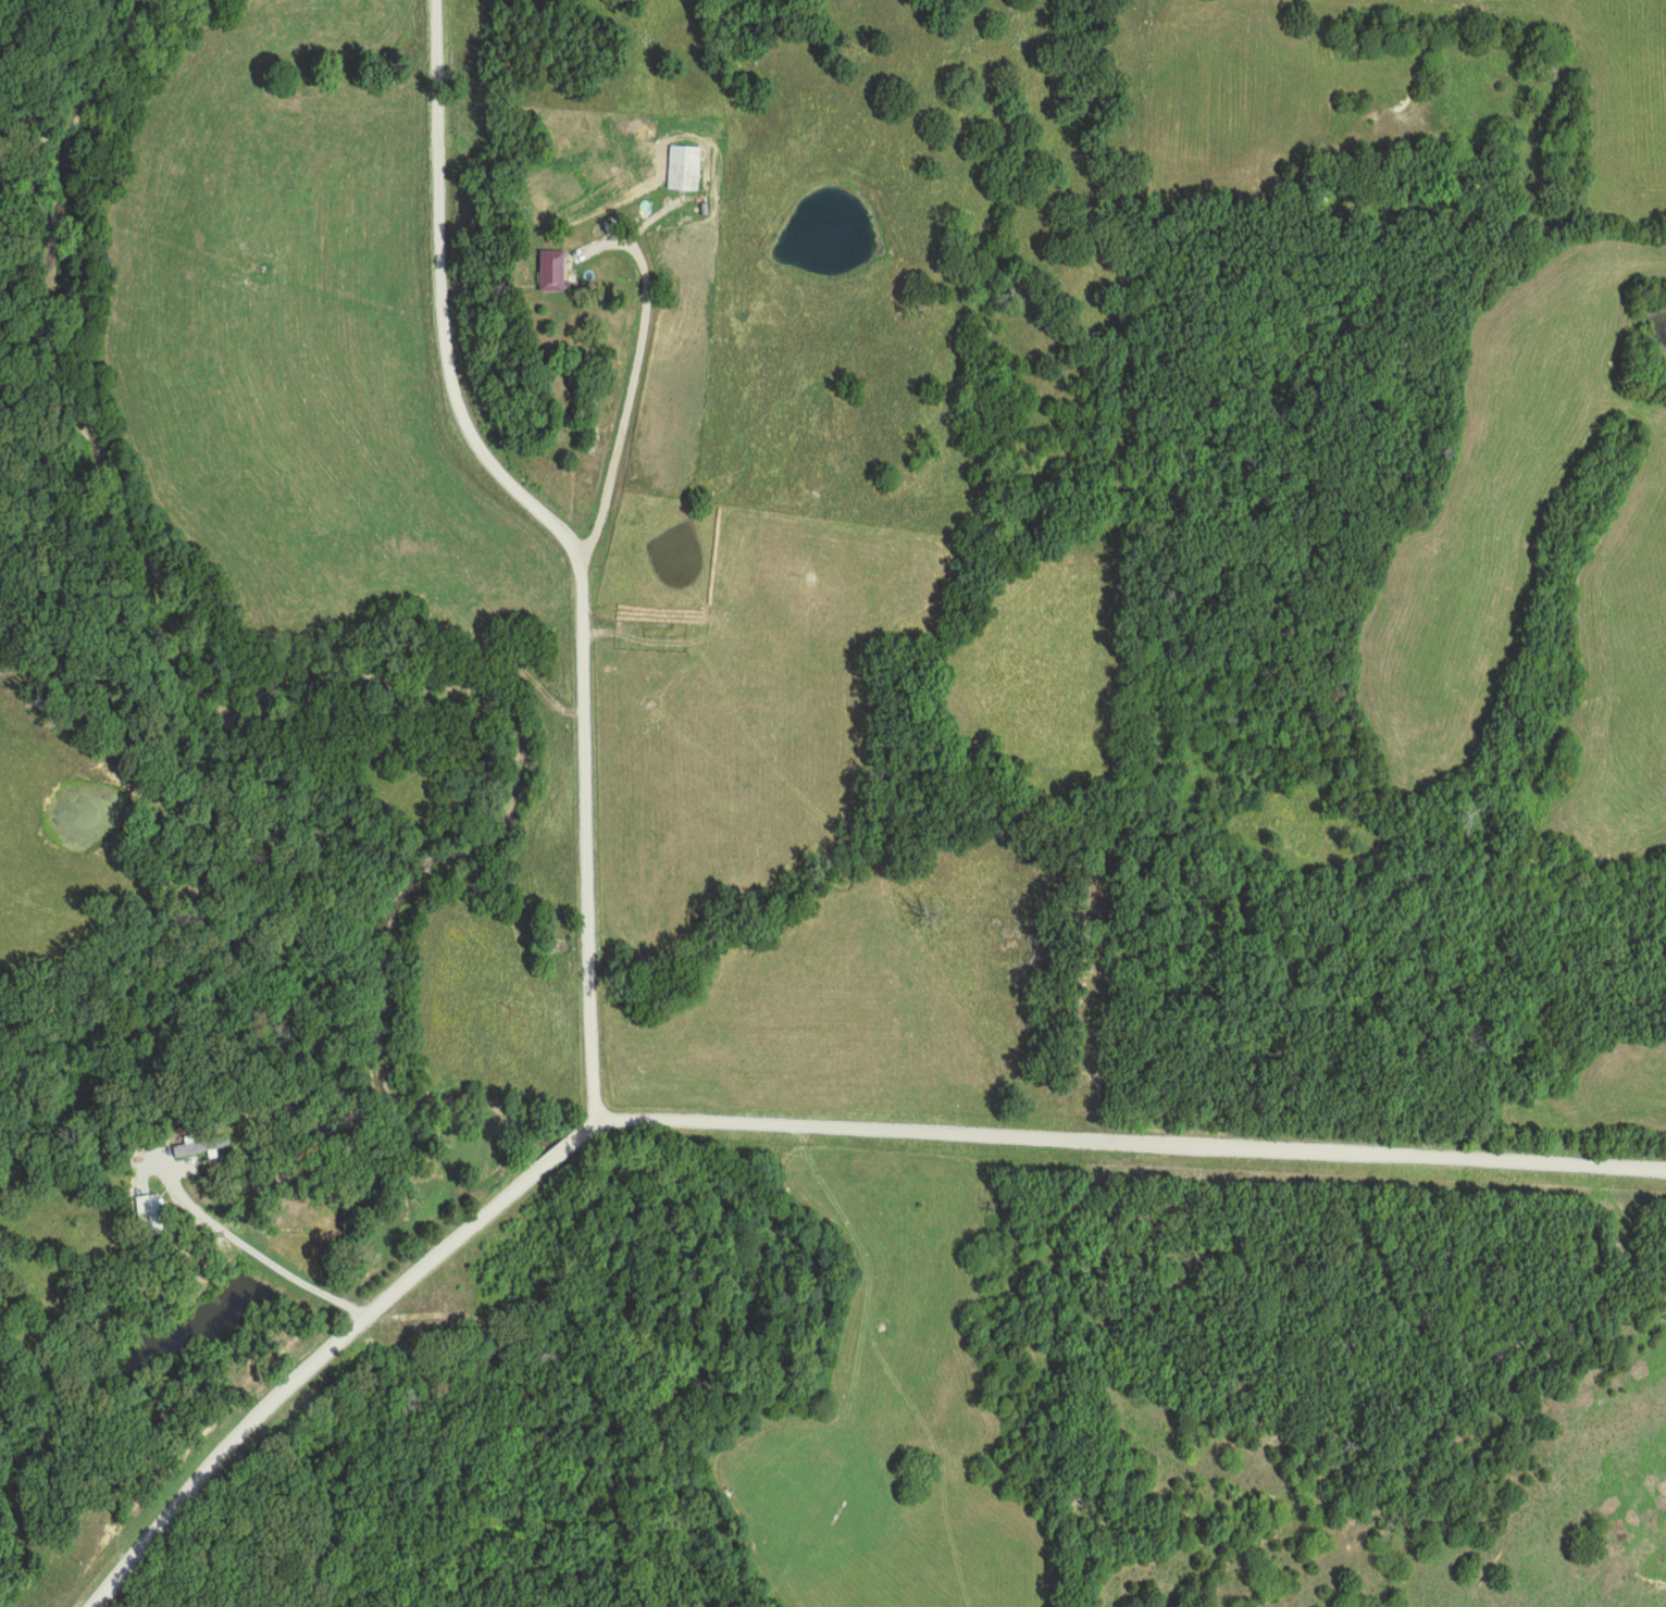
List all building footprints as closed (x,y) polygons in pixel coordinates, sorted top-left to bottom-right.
[(700,147),(670,146),(669,191),(699,191),(700,147)] [(564,292),(564,252),(540,252),(540,292),(564,292)] [(173,1148),(176,1160),(229,1146),(226,1133),(185,1143),(186,1145),(173,1148)] [(137,1198),(141,1233),(162,1231),(158,1195),(137,1198)]
